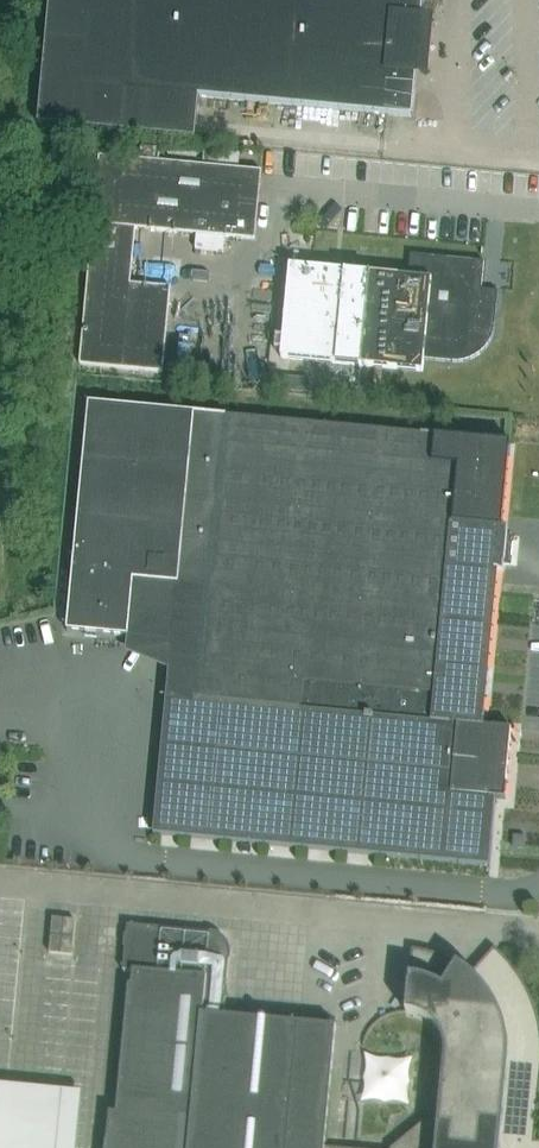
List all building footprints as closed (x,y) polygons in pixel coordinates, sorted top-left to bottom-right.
[(412,117),(423,0),(49,0),(37,124),(195,139),(199,97),(388,115),(412,117)] [(254,241),(261,173),(98,157),(78,365),(160,374),(169,289),(129,285),(135,229),(254,241)] [(484,262),(473,261),(411,255),(408,277),(289,267),(281,359),(423,372),(424,360),(452,362),(458,362),(464,361),(476,357),(481,353),(485,349),(489,344),(492,339),(494,333),(494,326),(498,291),(481,290),(484,262)] [(87,402),(65,630),(127,636),(170,640),(203,643),(187,821),(154,818),(152,834),(488,865),(493,807),(494,798),(505,799),(511,731),(511,729),(483,727),(498,571),(503,572),(504,564),(505,549),(507,528),(502,527),(510,442),(507,442),(87,402)] [(523,847),(524,836),(513,835),(512,847),(523,847)] [(75,920),(52,918),(49,953),(72,956),(75,920)] [(106,1147),(327,1147),(325,1147),(332,1068),(336,1027),(299,1024),(224,1017),(229,956),(229,952),(228,947),(226,943),(224,940),(221,937),(217,935),(214,934),(211,933),(127,925),(123,968),(123,971),(133,972),(121,1100),(118,1100),(117,1114),(109,1113),(106,1147)] [(535,1142),(538,1096),(538,1024),(538,1022),(534,1007),(526,989),(523,983),(518,976),(513,969),(508,963),(503,957),(498,952),(494,949),(471,974),(465,970),(460,966),(456,964),(452,961),(447,959),(441,956),(436,954),(430,953),(423,951),(417,950),(412,950),(406,1012),(406,1013),(408,1013),(412,1014),(418,1016),(422,1017),(426,1020),(429,1022),(433,1026),(437,1030),(439,1034),(442,1039),(443,1044),(444,1049),(445,1053),(444,1059),(441,1090),(433,1089),(429,1129),(407,1147),(538,1147),(538,1142),(535,1142)] [(366,1059),(367,1102),(411,1101),(410,1058),(366,1059)] [(80,1101),(0,1093),(0,1147),(75,1147),(80,1101)]
